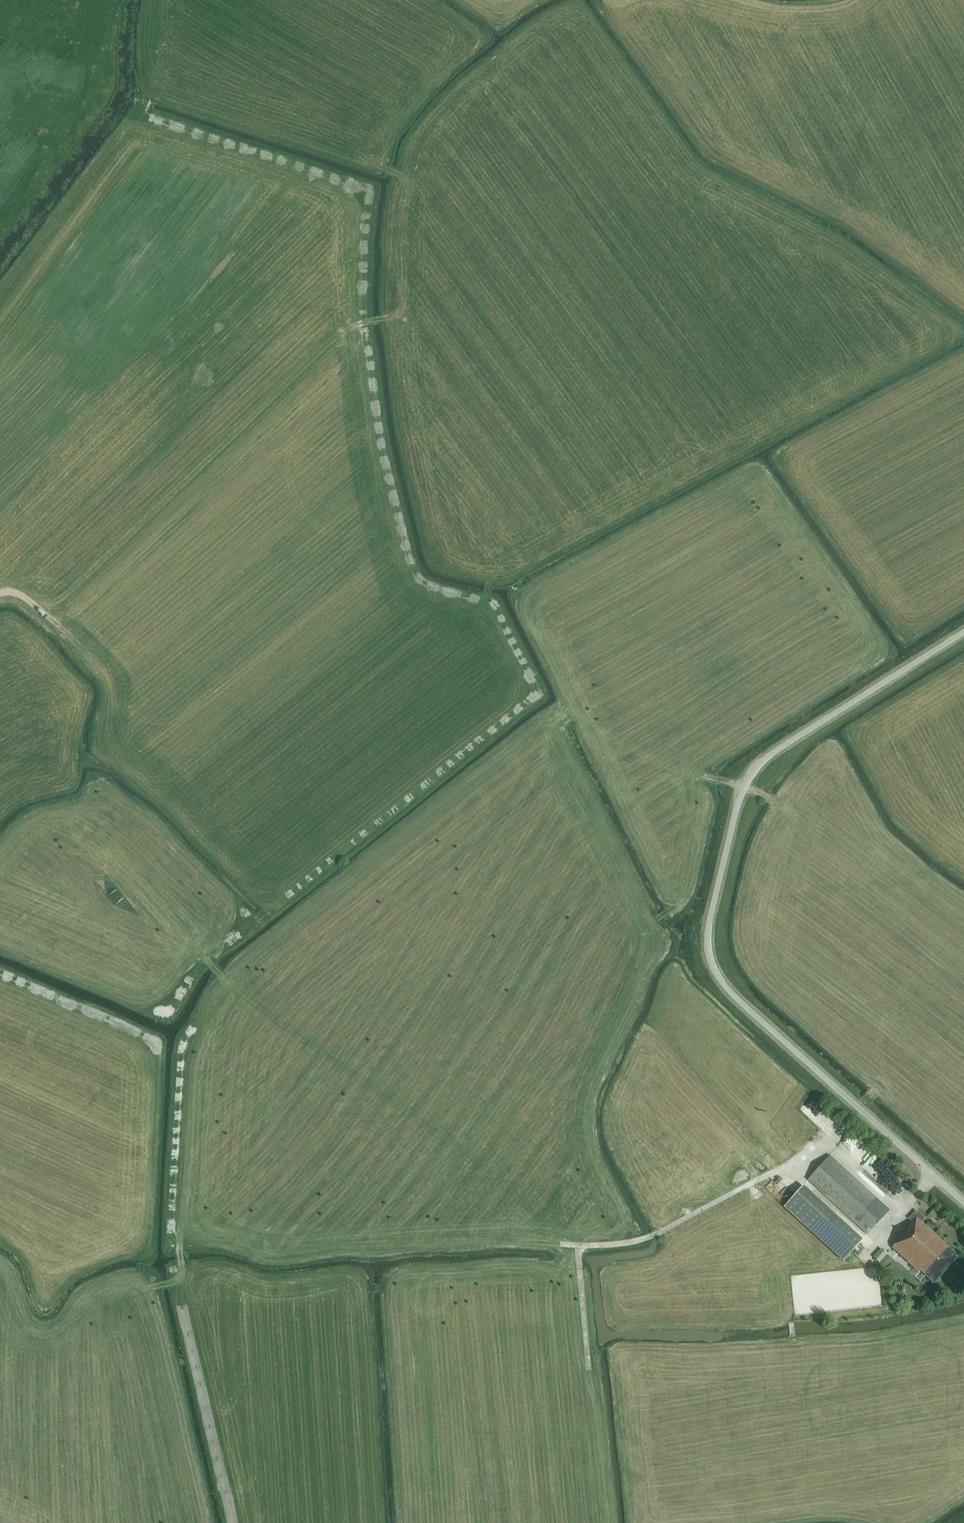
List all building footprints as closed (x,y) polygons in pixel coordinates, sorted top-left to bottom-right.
[(809,1180),(862,1229),(868,1234),(890,1210),(831,1156),(809,1180)] [(863,1240),(804,1186),(784,1207),(844,1261),(863,1240)] [(934,1282),(958,1256),(922,1222),(925,1218),(916,1210),(909,1219),(913,1222),(898,1238),(900,1239),(892,1247),(919,1272),(920,1270),(934,1282)] [(874,1257),(880,1262),(887,1254),(882,1249),(874,1257)]
